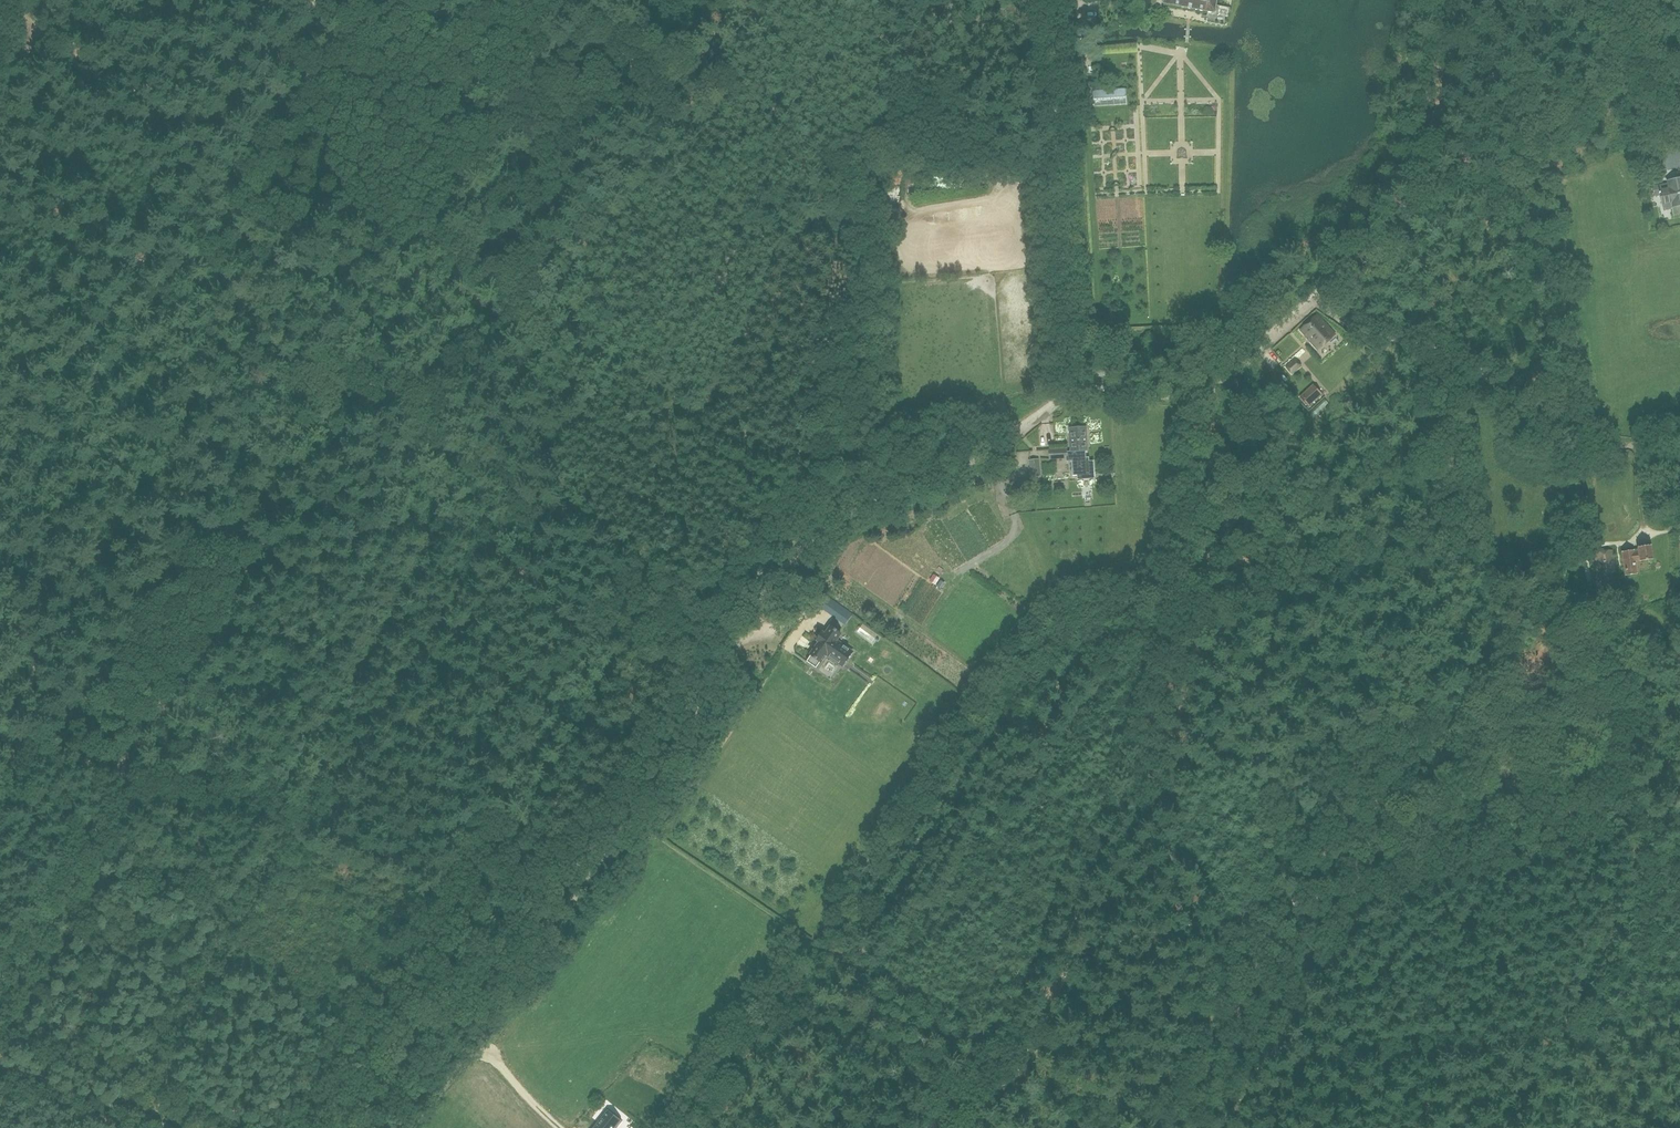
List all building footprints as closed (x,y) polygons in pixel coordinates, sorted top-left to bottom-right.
[(1214,13),(1216,0),(1165,0),(1165,3),(1214,13)] [(1125,89),(1093,90),(1094,106),(1127,104),(1125,89)] [(277,105),(286,116),(293,110),(284,99),(277,105)] [(1652,186),(1654,196),(1660,195),(1662,204),(1671,202),(1672,207),(1679,205),(1679,179),(1667,182),(1667,183),(1652,186)] [(1302,329),(1319,349),(1335,334),(1317,315),(1302,329)] [(1301,366),(1295,359),(1286,367),(1292,374),(1301,366)] [(1307,404),(1320,392),(1313,385),(1300,397),(1307,404)] [(1069,428),(1071,451),(1067,451),(1067,447),(1049,449),(1049,460),(1066,459),(1066,461),(1071,461),(1072,475),(1077,475),(1078,480),(1095,478),(1094,460),(1089,461),(1089,457),(1086,457),(1086,451),(1088,450),(1087,427),(1069,428)] [(1041,476),(1039,458),(1029,460),(1032,477),(1041,476)] [(1163,497),(1156,509),(1162,512),(1169,501),(1163,497)] [(1651,545),(1638,547),(1639,552),(1635,552),(1634,550),(1622,552),(1626,575),(1637,573),(1636,561),(1653,559),(1651,545)] [(1599,574),(1614,572),(1611,551),(1596,553),(1599,574)] [(933,576),(930,580),(936,584),(939,580),(933,576)] [(1598,597),(1606,596),(1605,589),(1597,589),(1598,597)] [(840,605),(832,600),(826,609),(844,622),(849,614),(839,607),(840,605)] [(826,654),(842,665),(852,651),(836,640),(841,634),(836,631),(837,630),(835,628),(834,629),(830,626),(825,634),(823,632),(817,640),(819,642),(816,646),(815,646),(811,652),(812,653),(811,654),(821,662),(826,654)] [(621,1120),(608,1109),(593,1127),(615,1127),(621,1120)]
